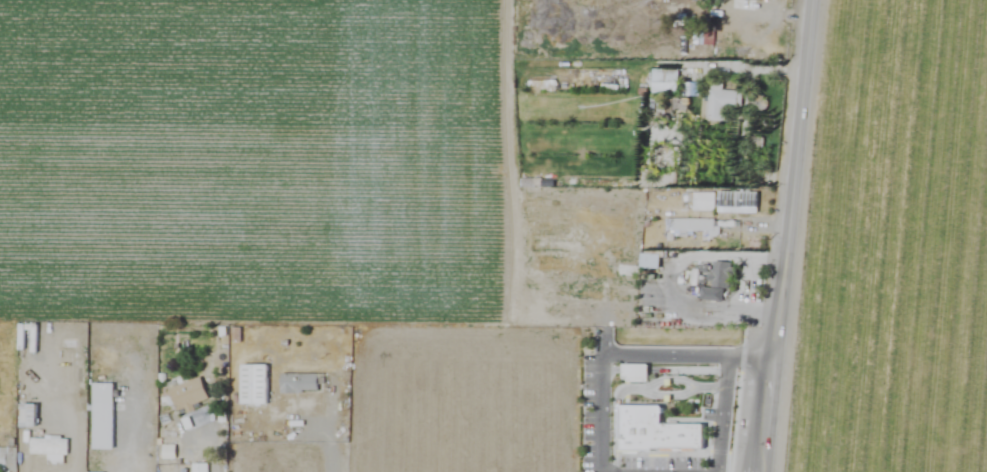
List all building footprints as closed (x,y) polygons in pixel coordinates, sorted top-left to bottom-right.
[(679,95),(679,70),(651,70),(651,95),(679,95)] [(722,90),(722,83),(709,82),(706,121),(723,122),(724,107),(741,108),(742,92),(722,90)] [(717,213),(758,213),(758,191),(717,191),(717,213)] [(714,193),(692,193),(692,211),(714,211),(714,193)] [(722,302),(723,288),(730,289),(731,263),(711,262),(710,288),(701,287),(700,301),(722,302)] [(624,360),(624,377),(650,377),(650,360),(624,360)] [(267,405),(267,365),(239,365),(239,405),(267,405)] [(319,393),(319,374),(279,375),(280,394),(319,393)] [(207,400),(199,378),(167,390),(175,412),(207,400)] [(91,450),(113,450),(113,384),(91,384),(91,450)] [(622,401),(622,447),(704,447),(704,422),(663,422),(663,402),(622,401)] [(36,427),(36,404),(18,404),(18,427),(36,427)] [(47,463),(66,464),(67,439),(30,439),(30,454),(47,455),(47,463)] [(16,468),(16,447),(0,447),(0,468),(16,468)]
